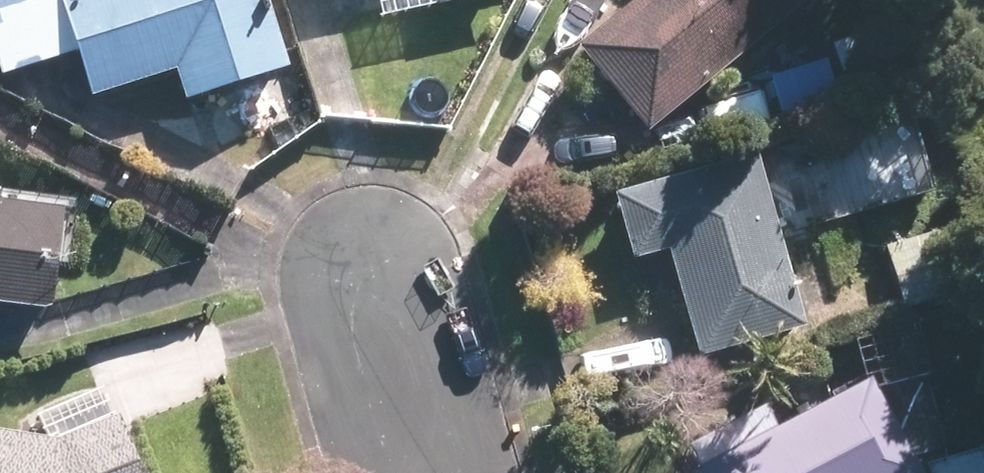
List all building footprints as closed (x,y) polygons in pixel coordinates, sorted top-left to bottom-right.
[(3,79),(76,56),(58,0),(0,0),(0,71),(3,79)] [(251,0),(73,0),(61,4),(90,95),(173,69),(182,99),(274,70),(251,0)] [(438,8),(472,0),(436,0),(438,8)] [(582,56),(645,131),(789,11),(780,0),(650,0),(582,56)] [(790,329),(745,169),(617,205),(631,257),(666,247),(697,355),(790,329)] [(42,308),(52,219),(0,214),(0,303),(42,308)] [(710,472),(904,472),(861,393),(710,472)] [(54,452),(0,443),(0,472),(125,472),(108,431),(54,452)] [(938,472),(983,472),(983,460),(938,472)]
